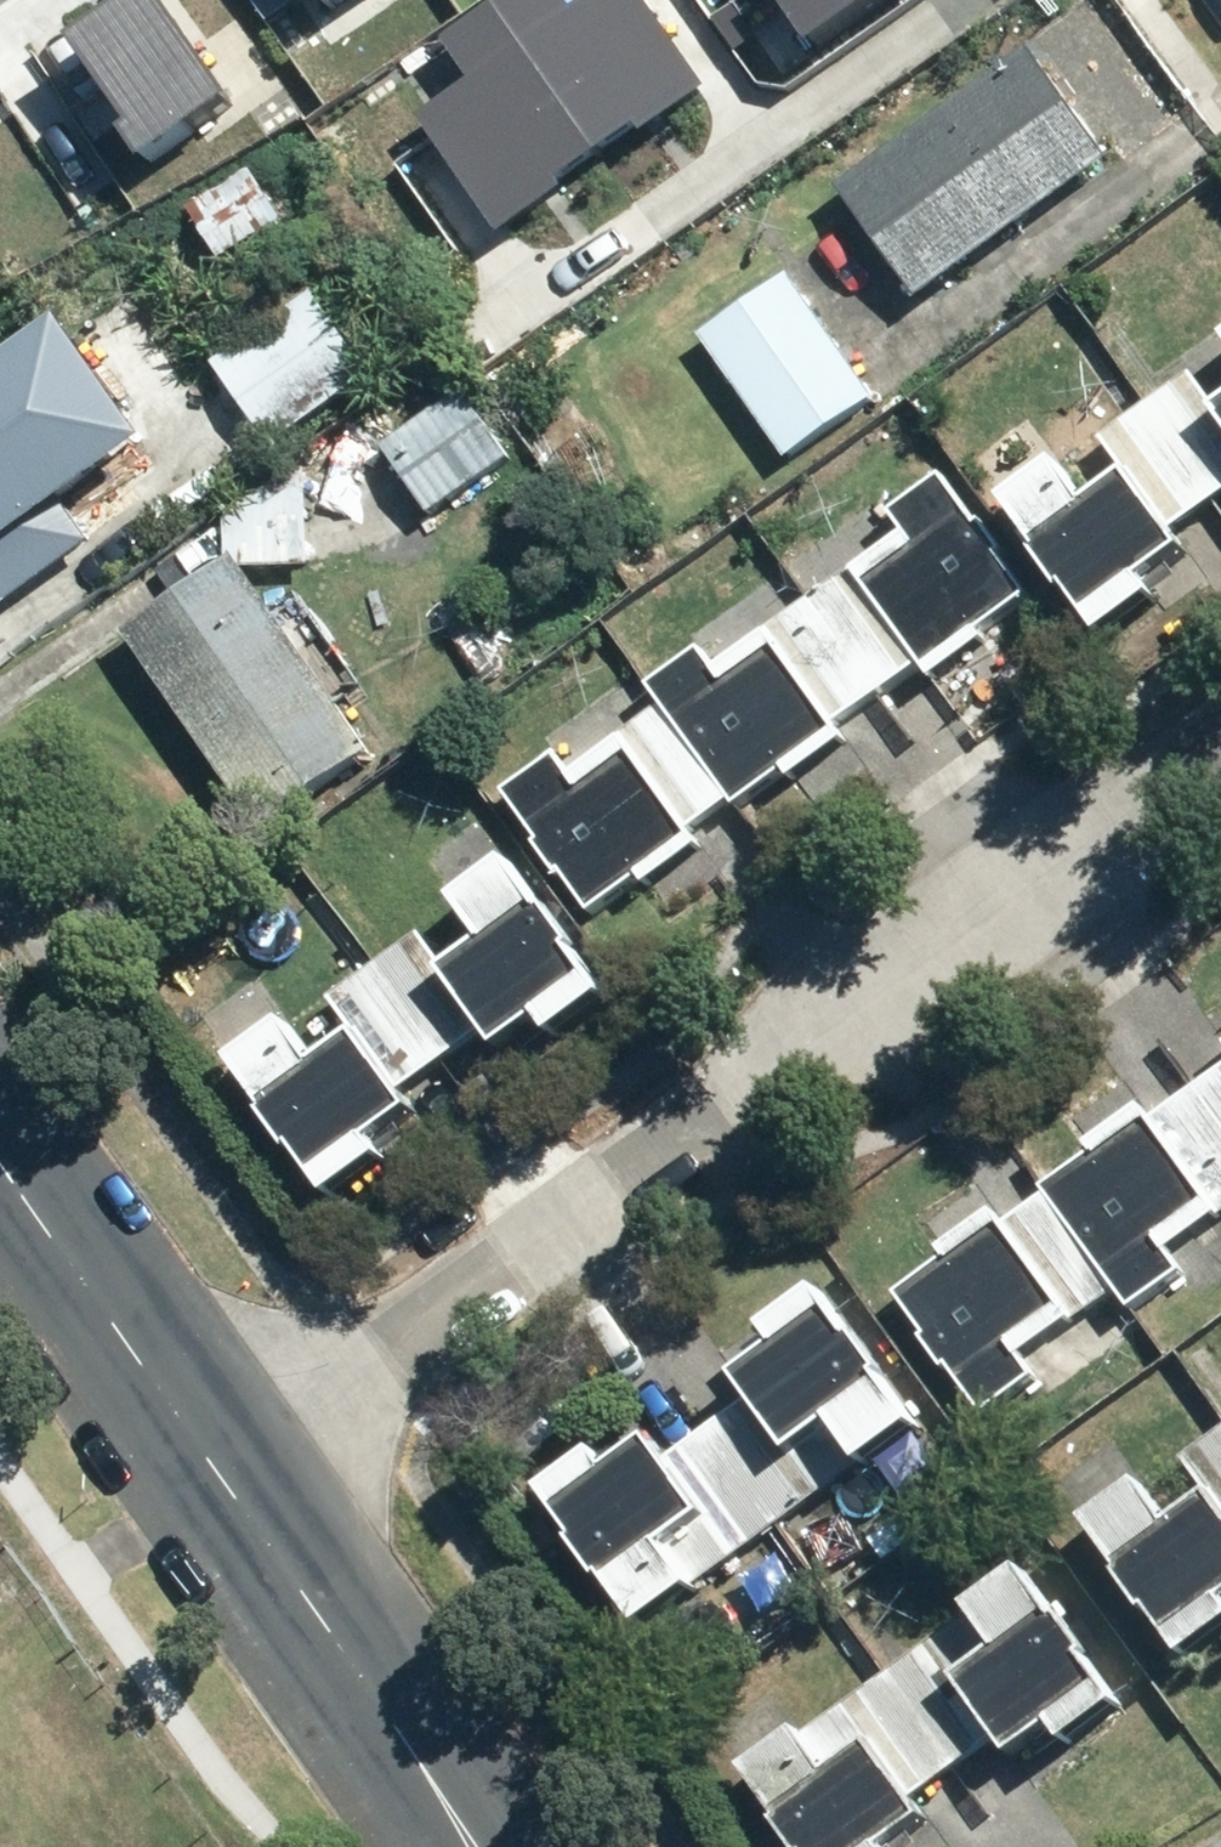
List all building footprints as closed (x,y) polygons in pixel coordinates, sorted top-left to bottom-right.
[(115,102),(152,152),(241,88),(204,37),(177,0),(153,0),(97,40),(132,89),(115,102)] [(435,109),(515,220),(615,149),(508,0),(506,0),(453,38),(481,77),(435,109)] [(615,149),(713,79),(656,0),(590,0),(587,2),(585,0),(508,0),(615,149)] [(820,41),(882,0),(793,0),(820,41)] [(1030,76),(849,201),(920,302),(1100,176),(1030,76)] [(274,178),(194,229),(218,267),(298,216),(274,178)] [(794,276),(706,339),(796,464),(883,401),(794,276)] [(333,285),(231,357),(290,441),(392,369),(333,285)] [(117,542),(86,497),(178,432),(95,313),(0,380),(0,624),(117,542)] [(465,372),(389,431),(451,511),(527,453),(465,372)] [(1220,412),(1220,374),(1203,386),(1220,412)] [(1203,386),(1099,458),(1125,497),(1104,512),(1080,478),(1025,516),(1119,652),(1172,616),(1160,598),(1205,567),(1186,540),(1220,516),(1220,412),(1203,386)] [(850,593),(926,702),(992,657),(986,647),(1037,612),(949,486),(889,528),(907,553),(850,593)] [(253,555),(142,632),(281,833),(392,756),(253,555)] [(926,702),(850,593),(714,687),(703,672),(653,706),(665,724),(734,823),(782,790),(792,804),(851,763),(841,748),(919,694),(925,703),(926,702)] [(734,823),(665,724),(568,791),(559,777),(507,813),(592,935),(643,899),(649,908),(705,869),(693,851),(734,823)] [(379,988),(445,1082),(500,1044),(515,1065),(558,1035),(577,1062),(632,1024),(531,879),(472,919),(499,958),(451,991),(426,955),(379,988)] [(440,1085),(374,990),(333,1019),(354,1049),(329,1066),(309,1036),(251,1076),(345,1212),(408,1169),(395,1150),(438,1120),(422,1097),(440,1085)] [(1220,1064),(1220,1027),(1204,1040),(1220,1064)] [(1220,1246),(1220,1064),(1204,1040),(1197,1031),(1155,1062),(1193,1114),(1149,1147),(1139,1134),(1097,1165),(1103,1174),(1041,1220),(1113,1318),(1127,1337),(1188,1292),(1177,1278),(1220,1246)] [(1113,1318),(1041,1220),(1006,1245),(997,1233),(949,1268),(955,1277),(899,1319),(987,1439),(1043,1398),(1030,1380),(1113,1318)] [(706,1454),(776,1549),(867,1482),(875,1494),(946,1442),(843,1302),(781,1348),(793,1364),(738,1405),(750,1421),(706,1454)] [(1185,1474),(1217,1518),(1187,1539),(1155,1496),(1102,1535),(1213,1686),(1220,1679),(1220,1447),(1185,1474)] [(776,1549),(706,1454),(679,1473),(669,1460),(633,1487),(614,1460),(551,1506),(660,1655),(726,1606),(716,1593),(776,1549)] [(889,1692),(965,1795),(1017,1757),(1034,1780),(1076,1749),(1089,1766),(1151,1720),(1045,1577),(889,1692)] [(889,1692),(758,1788),(802,1846),(931,1846),(946,1836),(933,1819),(965,1795),(889,1692)]
